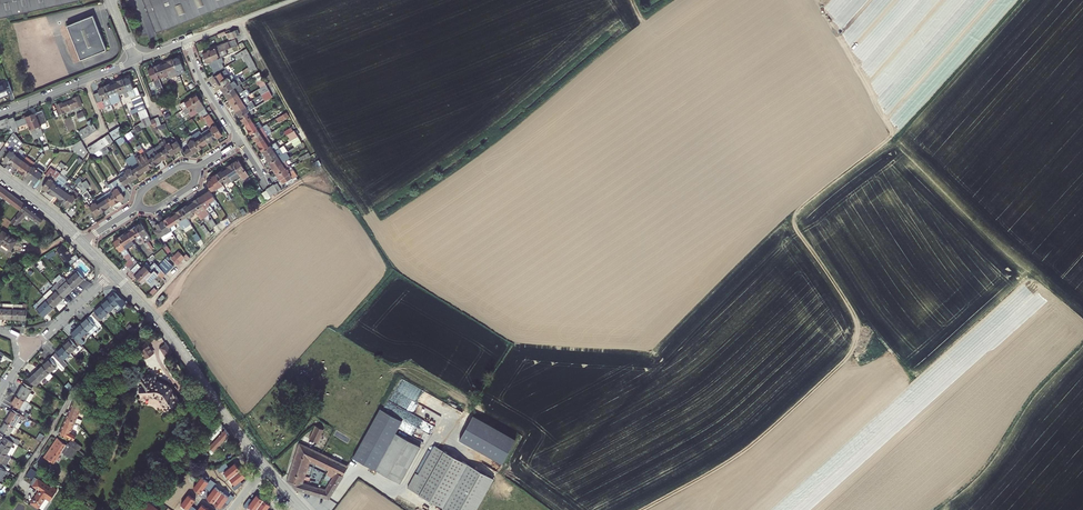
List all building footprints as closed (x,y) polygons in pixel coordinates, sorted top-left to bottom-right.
[(81,1),(81,0),(0,0),(0,19),(81,1)] [(157,34),(242,0),(143,0),(157,34)] [(95,17),(69,27),(82,62),(108,52),(95,17)] [(203,51),(205,57),(225,49),(237,43),(235,39),(203,51)] [(227,54),(225,49),(205,57),(207,62),(227,54)] [(255,63),(249,52),(243,55),(249,66),(255,63)] [(178,56),(173,58),(178,71),(179,74),(184,71),(178,56)] [(178,71),(173,58),(167,60),(168,62),(165,63),(164,63),(168,74),(169,75),(178,71)] [(154,66),(158,78),(168,74),(164,63),(162,64),(160,65),(159,64),(154,66)] [(257,67),(255,63),(249,66),(247,67),(250,71),(257,67)] [(158,94),(164,91),(158,78),(154,66),(148,68),(153,80),(152,80),(158,94)] [(226,68),(220,71),(225,78),(230,75),(226,68)] [(213,76),(221,87),(235,79),(232,74),(230,75),(225,78),(220,71),(213,76)] [(129,76),(123,78),(126,87),(128,90),(130,95),(132,102),(135,108),(136,108),(144,105),(140,94),(136,96),(129,76)] [(126,87),(123,78),(118,81),(118,82),(116,83),(114,84),(118,95),(124,93),(125,97),(130,95),(128,90),(126,87)] [(221,87),(225,93),(237,85),(238,84),(235,79),(221,87)] [(13,93),(8,81),(0,84),(0,98),(13,93)] [(262,93),(262,92),(269,89),(266,83),(259,87),(262,93)] [(110,86),(109,84),(104,86),(107,94),(109,98),(110,102),(111,104),(121,101),(118,95),(114,84),(113,84),(110,86)] [(225,93),(228,99),(241,91),(237,85),(225,93)] [(109,98),(107,94),(104,86),(98,88),(100,92),(94,94),(100,109),(111,104),(110,102),(109,98)] [(269,89),(262,92),(266,99),(273,95),(270,88),(269,89)] [(228,99),(232,104),(247,94),(244,89),(241,91),(228,99)] [(199,99),(196,94),(180,104),(183,109),(185,108),(199,99)] [(247,94),(232,104),(235,110),(251,100),(247,94)] [(73,100),(68,102),(71,109),(81,105),(78,96),(73,99),(73,100)] [(205,108),(199,99),(185,108),(183,109),(186,114),(190,112),(192,117),(198,113),(205,108)] [(235,110),(239,116),(250,109),(252,107),(251,104),(253,103),(251,100),(235,110)] [(60,114),(71,109),(68,102),(62,105),(61,103),(56,106),(60,114)] [(135,108),(132,102),(127,104),(132,114),(138,112),(136,108),(135,108)] [(215,124),(212,120),(205,108),(198,113),(200,116),(202,115),(210,127),(212,131),(217,138),(222,135),(215,124)] [(253,113),(250,109),(239,116),(242,120),(244,119),(245,122),(246,123),(252,120),(252,119),(250,115),(253,113)] [(31,115),(40,137),(44,135),(41,128),(40,129),(38,126),(47,122),(42,110),(31,115)] [(86,119),(84,111),(77,114),(80,121),(86,119)] [(283,112),(275,117),(278,121),(286,116),(283,112)] [(40,137),(31,115),(15,121),(14,117),(9,119),(11,125),(14,132),(19,131),(17,127),(28,123),(34,139),(40,137)] [(247,128),(250,133),(261,126),(257,120),(254,122),(252,119),(252,120),(246,123),(247,125),(249,127),(247,128)] [(139,124),(142,128),(152,124),(150,120),(143,123),(142,121),(139,124)] [(137,132),(142,128),(139,124),(134,127),(137,132)] [(268,134),(263,125),(261,126),(250,133),(253,138),(255,137),(257,139),(258,141),(267,135),(268,134)] [(123,134),(120,126),(109,132),(114,140),(123,134)] [(210,127),(202,133),(204,137),(208,142),(209,142),(212,140),(213,141),(217,138),(212,131),(210,127)] [(288,133),(292,139),(298,136),(294,129),(288,133)] [(23,143),(14,132),(13,133),(7,141),(14,146),(4,160),(8,163),(15,155),(23,143)] [(109,134),(105,136),(109,143),(113,141),(109,134)] [(208,142),(204,137),(201,139),(198,135),(193,139),(195,142),(200,150),(205,146),(204,145),(206,143),(208,142)] [(272,143),(267,135),(258,141),(258,142),(260,144),(259,145),(262,150),(272,143)] [(123,136),(117,140),(120,144),(126,140),(123,136)] [(200,150),(195,142),(193,139),(191,136),(186,139),(191,146),(183,151),(187,156),(189,157),(200,150)] [(292,139),(296,145),(302,142),(298,136),(292,139)] [(182,149),(177,141),(171,144),(169,141),(167,143),(165,140),(162,141),(163,143),(164,145),(165,145),(167,148),(171,155),(182,149)] [(262,150),(266,156),(280,147),(276,141),(272,143),(262,150)] [(171,155),(167,148),(165,145),(164,145),(163,143),(160,146),(155,149),(158,154),(162,160),(163,159),(166,157),(167,159),(171,155)] [(91,145),(87,147),(92,154),(95,152),(91,145)] [(110,151),(106,145),(106,146),(102,148),(100,149),(103,153),(104,155),(110,151)] [(266,156),(269,161),(282,154),(287,151),(283,145),(280,147),(266,156)] [(88,151),(86,147),(78,151),(77,150),(77,149),(76,151),(83,157),(88,151)] [(160,161),(162,160),(158,154),(155,149),(154,148),(145,153),(147,156),(154,166),(159,164),(158,162),(160,161)] [(144,171),(146,170),(148,168),(149,170),(154,166),(147,156),(145,153),(142,149),(139,151),(142,155),(136,158),(144,171)] [(26,158),(20,154),(18,157),(15,155),(8,163),(13,167),(14,165),(17,167),(18,168),(23,161),(26,158)] [(282,154),(269,161),(273,167),(285,159),(282,154)] [(34,164),(26,158),(23,161),(18,168),(20,169),(23,171),(21,173),(26,176),(32,167),(33,165),(34,164)] [(144,171),(136,158),(128,163),(130,167),(137,178),(141,175),(140,173),(143,172),(144,171)] [(238,159),(233,162),(241,174),(243,177),(248,174),(238,159)] [(273,167),(277,173),(289,165),(285,159),(273,167)] [(40,166),(35,162),(34,164),(33,165),(32,167),(26,176),(30,179),(31,179),(37,183),(45,172),(39,167),(40,166)] [(226,169),(233,179),(241,174),(233,162),(229,165),(229,166),(227,168),(226,169)] [(289,165),(277,173),(281,180),(283,182),(284,181),(297,173),(291,164),(289,165)] [(137,178),(130,167),(124,170),(126,173),(119,178),(120,178),(124,186),(137,178)] [(59,175),(60,173),(56,170),(55,171),(50,168),(46,175),(50,178),(42,188),(47,192),(53,184),(55,181),(57,178),(59,175)] [(221,170),(216,173),(223,184),(228,180),(229,182),(233,179),(226,169),(224,170),(221,171),(221,170)] [(216,173),(211,176),(212,178),(207,181),(213,190),(218,187),(223,184),(216,173)] [(67,181),(59,175),(57,178),(65,184),(67,181)] [(65,184),(57,178),(55,181),(53,184),(47,192),(51,195),(53,193),(56,195),(57,196),(62,189),(65,184)] [(115,193),(120,201),(124,198),(121,193),(127,189),(124,186),(120,178),(109,185),(110,187),(112,190),(113,190),(115,193)] [(276,184),(275,183),(274,182),(270,185),(275,192),(279,189),(276,184)] [(74,190),(65,184),(62,189),(57,196),(58,197),(61,199),(60,201),(64,204),(70,195),(71,194),(71,193),(74,190)] [(275,192),(270,185),(266,187),(267,189),(271,195),(275,192)] [(0,186),(0,195),(11,203),(21,210),(21,211),(25,204),(0,186)] [(79,194),(74,190),(71,193),(71,194),(70,195),(64,204),(69,207),(79,194)] [(88,190),(83,194),(97,215),(102,212),(97,205),(95,201),(93,198),(88,190)] [(114,203),(115,204),(120,201),(115,193),(113,190),(112,190),(104,196),(106,199),(110,205),(111,204),(114,203)] [(204,193),(199,196),(206,207),(208,210),(213,207),(204,193)] [(95,201),(93,198),(95,201),(97,205),(102,212),(107,209),(106,208),(109,206),(110,205),(106,199),(104,196),(103,195),(95,201)] [(193,203),(192,203),(196,209),(198,213),(202,218),(206,215),(213,226),(217,224),(212,215),(210,213),(208,210),(206,207),(199,196),(194,199),(195,201),(193,203)] [(188,206),(187,204),(182,208),(189,218),(194,215),(192,212),(196,209),(192,203),(190,204),(188,206)] [(44,218),(25,204),(21,211),(21,210),(11,222),(16,226),(26,215),(39,225),(44,218)] [(175,214),(174,215),(178,221),(180,224),(184,221),(186,224),(187,224),(191,221),(189,218),(182,208),(177,211),(178,212),(175,214)] [(175,223),(178,221),(174,215),(173,216),(170,217),(169,216),(165,219),(172,230),(177,226),(175,223)] [(162,236),(172,230),(165,219),(156,225),(159,228),(160,230),(158,231),(162,236)] [(149,243),(151,242),(153,240),(142,222),(137,225),(144,236),(149,243)] [(198,231),(193,224),(188,227),(193,234),(195,233),(199,240),(202,238),(198,231)] [(129,233),(133,239),(136,237),(138,240),(144,236),(137,225),(132,228),(133,230),(130,232),(129,233)] [(3,231),(0,235),(0,246),(2,243),(11,250),(17,240),(3,231)] [(180,232),(175,235),(180,242),(185,239),(180,232)] [(124,234),(120,237),(125,246),(129,243),(128,242),(133,239),(129,233),(128,233),(125,235),(124,234)] [(125,246),(120,237),(115,240),(123,252),(126,251),(131,259),(126,263),(129,266),(135,261),(132,258),(133,257),(125,246)] [(68,254),(67,251),(63,245),(60,248),(59,246),(56,248),(65,263),(68,262),(69,265),(79,258),(76,254),(71,257),(68,254)] [(56,250),(47,254),(49,258),(58,254),(56,250)] [(179,250),(175,254),(181,259),(185,255),(179,250)] [(175,254),(173,257),(178,262),(181,259),(175,254)] [(170,256),(160,265),(163,269),(168,273),(175,265),(170,259),(171,258),(170,256)] [(129,266),(132,269),(138,264),(135,261),(129,266)] [(132,269),(140,277),(152,266),(148,262),(143,266),(141,264),(139,262),(138,264),(132,269)] [(152,266),(140,277),(144,281),(147,278),(151,282),(160,273),(164,277),(168,273),(163,269),(160,265),(157,263),(153,267),(152,266)] [(84,278),(77,271),(67,280),(74,288),(84,278)] [(74,288),(67,280),(64,277),(54,287),(64,297),(74,288)] [(64,297),(54,287),(51,289),(43,296),(44,297),(54,307),(64,297)] [(108,296),(100,303),(108,311),(115,304),(118,308),(124,302),(114,291),(108,297),(108,296)] [(54,307),(44,297),(34,306),(43,317),(54,307)] [(108,311),(100,303),(90,312),(98,320),(108,311)] [(13,304),(0,304),(0,319),(12,319),(13,309),(13,304)] [(26,320),(27,305),(23,305),(23,309),(13,309),(12,319),(26,320)] [(98,320),(90,312),(80,322),(88,330),(98,320)] [(73,334),(80,342),(83,339),(81,336),(88,330),(80,322),(74,328),(70,331),(73,334)] [(80,342),(73,334),(62,344),(70,351),(80,342)] [(148,343),(140,348),(141,349),(146,356),(146,357),(154,352),(148,343)] [(70,351),(62,344),(52,353),(60,361),(70,351)] [(174,354),(167,345),(162,349),(168,358),(174,354)] [(146,356),(141,349),(137,351),(142,359),(146,356)] [(60,361),(52,353),(42,363),(50,370),(57,364),(60,367),(63,364),(60,361)] [(50,370),(42,363),(25,379),(35,384),(45,375),(49,378),(53,374),(50,370)] [(147,377),(142,378),(142,388),(140,388),(141,392),(142,392),(143,399),(157,398),(160,400),(168,410),(180,402),(174,392),(171,389),(167,386),(163,384),(160,382),(157,381),(156,377),(154,377),(154,375),(147,375),(147,377)] [(23,383),(17,395),(25,400),(26,400),(29,402),(33,394),(30,392),(32,388),(23,383)] [(15,405),(13,408),(25,416),(27,412),(24,411),(29,402),(26,400),(25,400),(17,395),(11,403),(15,405)] [(87,409),(88,407),(81,398),(78,400),(76,398),(67,420),(75,423),(82,407),(87,409)] [(352,457),(401,484),(421,447),(395,432),(401,419),(379,407),(352,457)] [(13,408),(6,420),(15,425),(17,421),(20,422),(22,418),(23,419),(25,416),(13,408)] [(474,414),(459,438),(501,463),(515,440),(474,414)] [(52,424),(56,417),(51,415),(47,422),(52,424)] [(280,428),(284,425),(279,419),(274,422),(280,428)] [(15,425),(6,420),(1,428),(7,432),(5,436),(14,442),(17,438),(9,434),(15,425)] [(67,420),(61,435),(69,438),(69,437),(75,440),(77,435),(72,432),(75,423),(67,420)] [(214,442),(227,429),(223,424),(219,429),(194,455),(197,459),(214,442)] [(318,446),(322,438),(326,433),(317,428),(310,441),(318,446)] [(104,429),(94,442),(97,446),(107,434),(104,429)] [(214,442),(220,447),(231,435),(227,429),(214,442)] [(0,445),(0,449),(7,454),(11,456),(18,444),(14,442),(5,436),(0,445)] [(67,444),(59,438),(45,458),(51,463),(51,464),(52,465),(67,444)] [(74,441),(71,445),(79,452),(82,447),(74,441)] [(197,459),(199,460),(210,448),(215,452),(220,447),(214,442),(197,459)] [(408,488),(444,507),(442,509),(476,509),(494,478),(435,445),(418,475),(416,473),(408,488)] [(347,470),(335,464),(328,461),(321,458),(300,448),(288,484),(297,493),(329,502),(343,480),(342,479),(347,470)] [(9,466),(7,465),(12,456),(11,456),(7,454),(0,449),(0,465),(7,469),(9,466)] [(325,451),(321,458),(328,461),(331,454),(325,451)] [(337,460),(335,464),(347,470),(350,466),(337,460)] [(235,463),(224,472),(229,479),(240,470),(235,463)] [(240,470),(229,479),(235,485),(245,477),(240,470)] [(64,474),(61,477),(67,482),(70,479),(64,474)] [(51,485),(39,477),(35,485),(41,489),(43,490),(41,492),(40,491),(33,502),(41,507),(47,496),(52,499),(59,488),(52,484),(51,485)] [(202,478),(193,489),(200,495),(209,484),(202,478)] [(215,488),(206,499),(213,505),(222,493),(215,488)] [(222,493),(213,505),(220,509),(229,499),(222,493)] [(263,500),(257,495),(248,505),(254,509),(255,509),(263,500)] [(181,506),(186,509),(189,509),(195,501),(188,496),(181,506)] [(263,500),(255,509),(267,509),(270,505),(263,500)]
